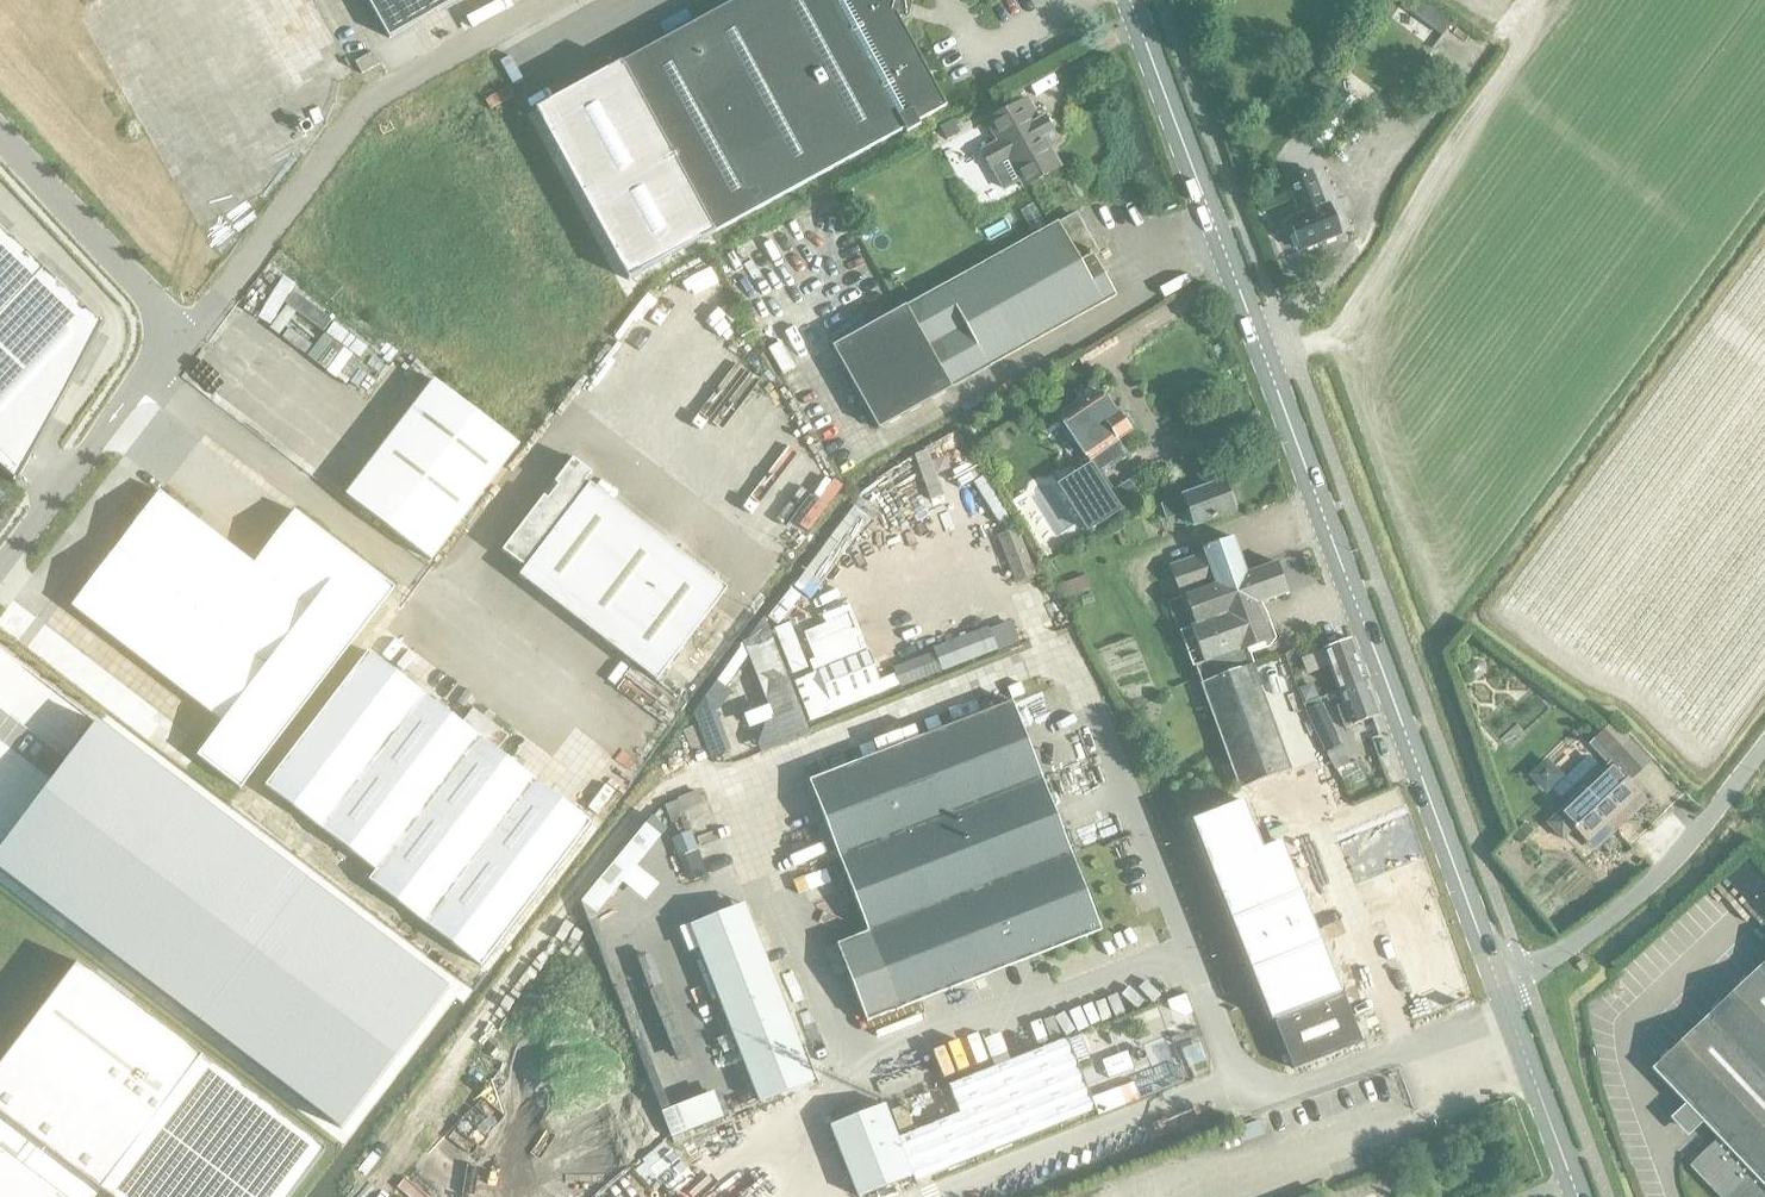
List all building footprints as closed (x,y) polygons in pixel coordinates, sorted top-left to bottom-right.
[(289,80),(341,53),(314,0),(248,0),(289,80)] [(388,38),(455,0),(367,0),(388,38)] [(622,62),(714,232),(904,128),(906,132),(919,125),(917,122),(946,106),(894,12),(890,11),(894,0),(736,0),(622,62)] [(1453,18),(1428,0),(1412,0),(1407,7),(1443,32),(1453,18)] [(379,63),(372,51),(355,61),(362,73),(379,63)] [(622,62),(535,109),(628,279),(714,232),(622,62)] [(1025,98),(985,121),(996,140),(978,150),(990,170),(991,169),(1003,189),(1018,180),(1022,188),(1060,166),(1025,98)] [(1312,169),(1286,180),(1300,214),(1288,219),(1300,250),(1341,234),(1340,232),(1330,205),(1329,201),(1325,203),(1312,169)] [(1057,222),(906,306),(951,387),(1115,295),(1088,250),(1093,247),(1075,214),(1058,224),(1057,222)] [(14,479),(12,482),(15,484),(103,321),(101,319),(100,321),(0,227),(0,466),(14,479)] [(878,428),(951,387),(906,306),(833,347),(878,428)] [(347,493),(432,558),(518,444),(434,379),(347,493)] [(1086,460),(1087,460),(1130,431),(1127,428),(1129,423),(1124,416),(1119,416),(1118,413),(1117,414),(1102,393),(1060,421),(1061,423),(1059,428),(1065,436),(1070,437),(1086,460)] [(557,485),(547,499),(543,496),(501,550),(524,568),(518,575),(656,680),(726,588),(585,480),(591,472),(572,458),(554,482),(557,485)] [(1090,463),(1089,464),(1057,484),(1086,531),(1120,510),(1090,463)] [(1166,519),(1186,512),(1192,526),(1234,511),(1224,480),(1160,503),(1166,519)] [(71,606),(222,722),(197,755),(240,788),(394,587),(294,510),(254,563),(159,491),(71,606)] [(1106,528),(1111,537),(1125,528),(1119,520),(1106,528)] [(1203,552),(1169,565),(1177,589),(1180,597),(1191,627),(1177,632),(1185,654),(1189,666),(1194,664),(1196,670),(1247,649),(1270,640),(1258,604),(1287,594),(1276,562),(1246,572),(1233,536),(1201,548),(1203,552)] [(1089,588),(1084,575),(1058,585),(1062,598),(1089,588)] [(1010,617),(890,661),(898,684),(1019,639),(1010,617)] [(1339,693),(1366,681),(1350,638),(1323,649),(1339,693)] [(1307,672),(1327,664),(1320,647),(1300,655),(1307,672)] [(1247,649),(1196,670),(1238,787),(1290,768),(1247,649)] [(868,650),(818,670),(830,701),(880,681),(868,650)] [(328,834),(427,698),(367,652),(265,785),(328,834)] [(1379,714),(1366,681),(1339,693),(1343,703),(1336,706),(1344,728),(1379,714)] [(1304,710),(1325,752),(1326,752),(1335,769),(1350,763),(1342,744),(1322,702),(1321,702),(1318,697),(1302,703),(1305,710),(1304,710)] [(427,698),(328,834),(375,870),(368,879),(402,906),(507,759),(496,751),(507,736),(472,708),(460,723),(427,698)] [(866,1020),(898,1008),(1099,930),(1011,701),(809,780),(868,930),(836,943),(866,1020)] [(1612,721),(1590,741),(1610,763),(1626,780),(1648,761),(1626,737),(1612,721)] [(459,996),(108,730),(4,872),(355,1139),(459,996)] [(1559,811),(1546,822),(1561,839),(1574,827),(1589,842),(1640,794),(1626,780),(1610,763),(1602,770),(1588,754),(1552,788),(1566,803),(1559,811)] [(507,759),(402,906),(480,965),(590,823),(507,759)] [(1241,801),(1190,822),(1209,871),(1230,921),(1300,892),(1280,842),(1261,850),(1241,801)] [(648,811),(583,901),(597,911),(621,878),(646,896),(658,880),(636,865),(666,824),(648,811)] [(1300,892),(1230,921),(1250,970),(1253,969),(1301,950),(1320,942),(1300,892)] [(814,1079),(745,903),(689,924),(758,1101),(803,1084),(810,1081),(814,1079)] [(1253,969),(1250,970),(1270,1021),(1274,1020),(1274,1021),(1322,1002),(1341,994),(1340,993),(1320,942),(1301,950),(1253,969)] [(0,1064),(0,1113),(101,1189),(202,1056),(78,961),(0,1064)] [(1653,1068),(1717,1135),(1691,1160),(1726,1196),(1764,1196),(1764,963),(1661,1060),(1653,1068)] [(1274,1021),(1293,1068),(1361,1040),(1343,993),(1341,994),(1322,1002),(1274,1021)] [(1127,1050),(1101,1060),(1108,1077),(1133,1068),(1127,1050)] [(1133,1081),(1090,1097),(1094,1108),(1095,1107),(1098,1114),(1139,1098),(1133,1081)] [(671,1134),(723,1115),(713,1089),(661,1108),(671,1134)] [(857,1196),(913,1175),(897,1133),(913,1127),(904,1104),(888,1110),(885,1103),(829,1125),(857,1196)] [(665,1186),(688,1170),(665,1138),(642,1154),(665,1186)] [(0,1148),(0,1196),(65,1196),(0,1148)]
